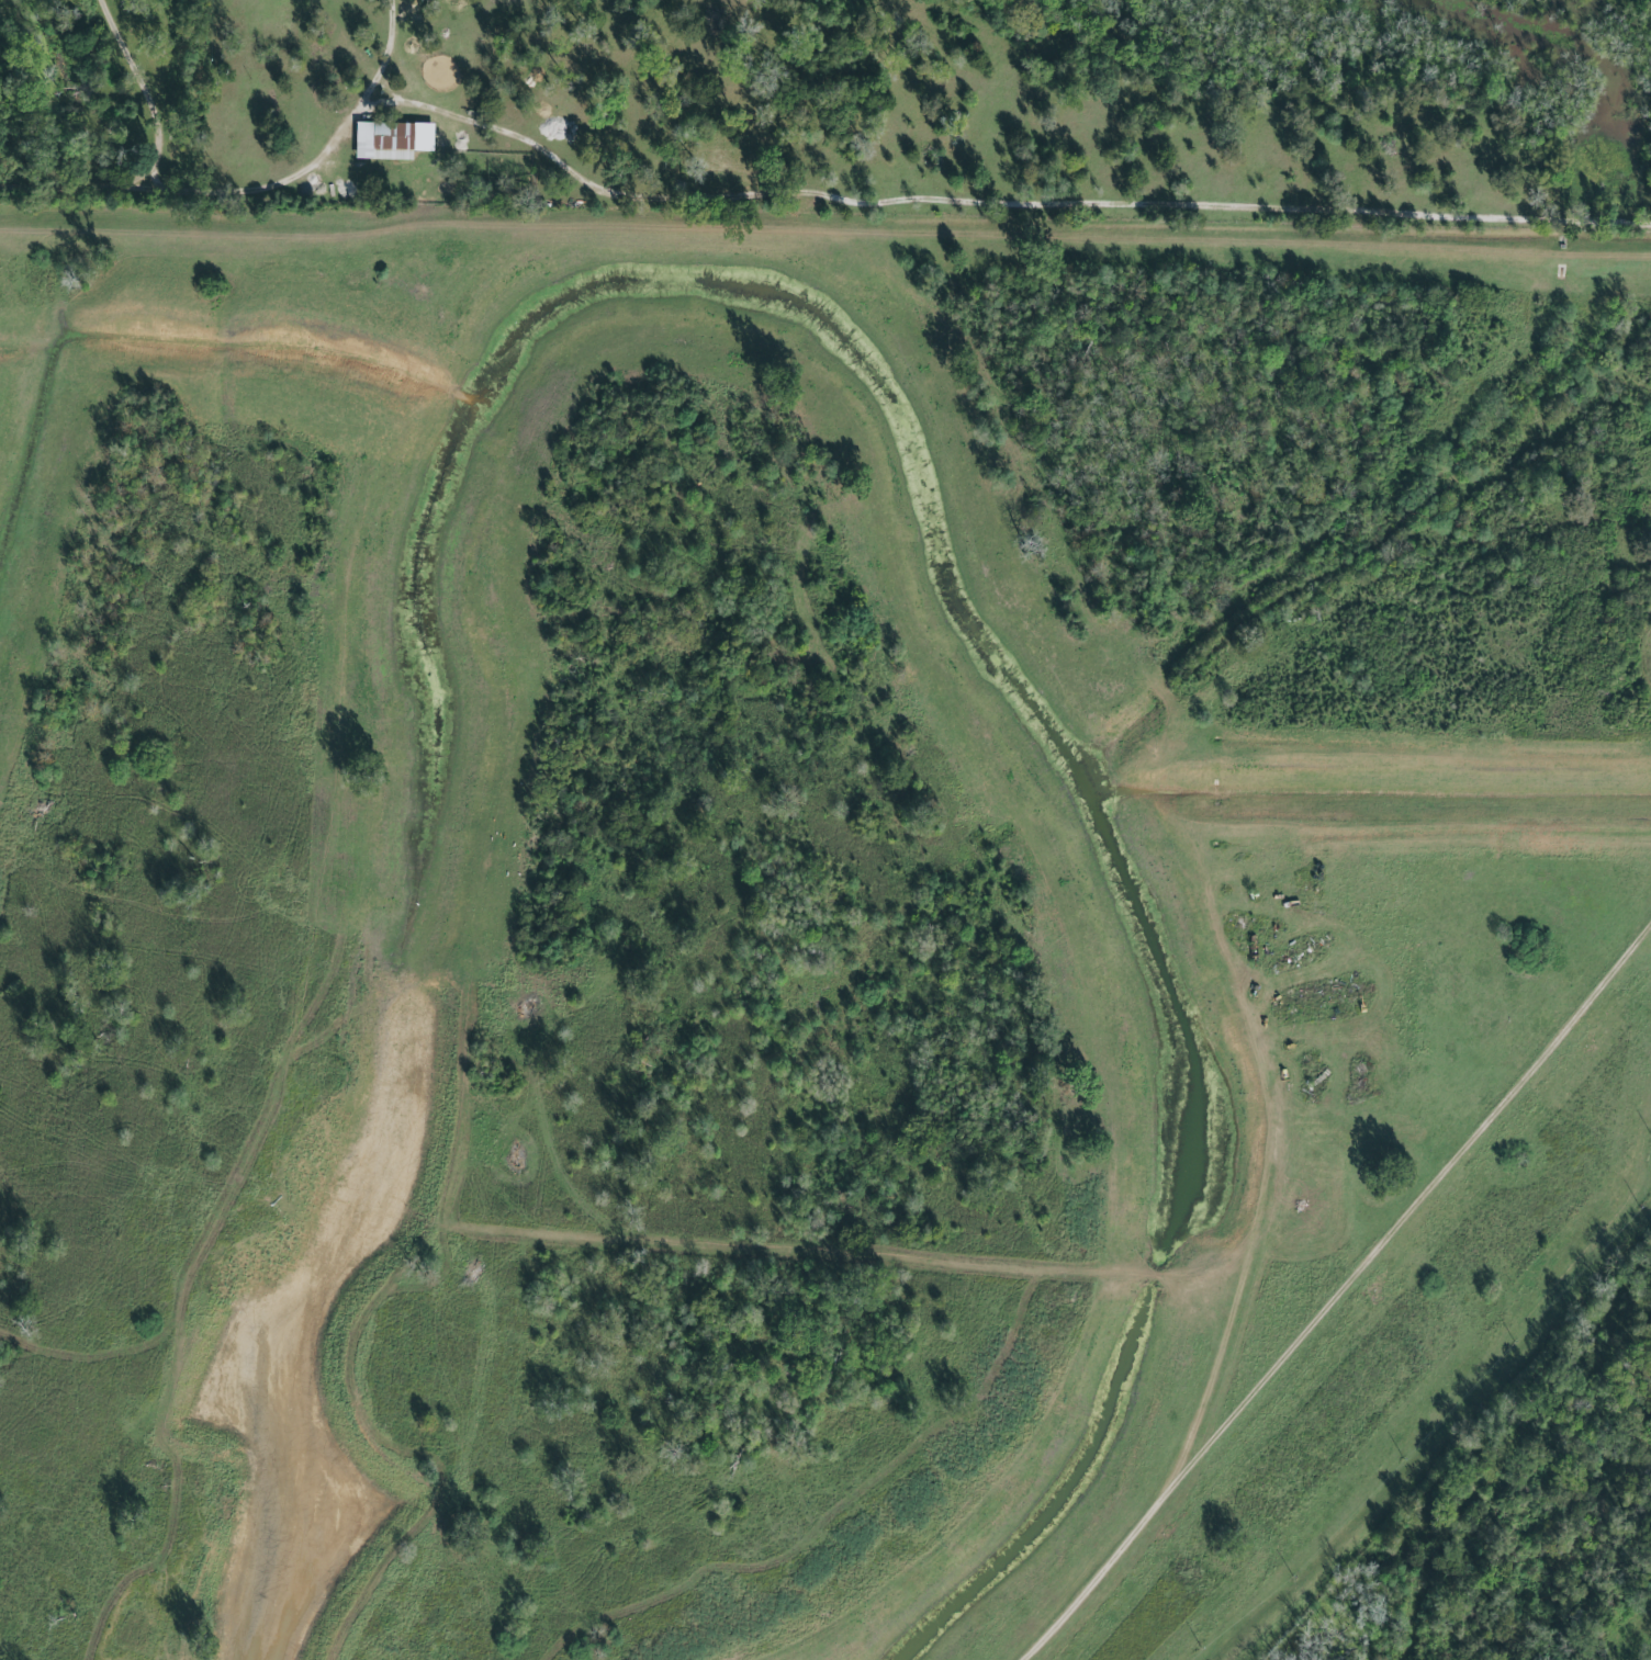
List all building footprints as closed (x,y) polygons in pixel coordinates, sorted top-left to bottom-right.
[(433,124),(356,123),(356,159),(413,160),(413,151),(433,152),(433,124)]
